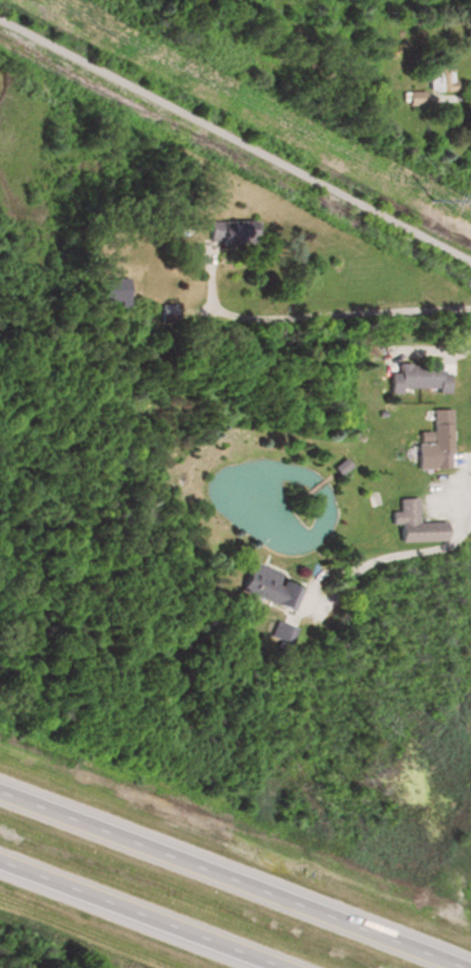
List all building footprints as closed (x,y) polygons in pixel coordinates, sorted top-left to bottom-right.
[(452,61),(428,62),(428,91),(452,90),(452,61)] [(402,91),(402,105),(423,105),(423,91),(402,91)] [(253,219),(205,219),(205,241),(253,241),(253,219)] [(96,278),(96,301),(122,301),(122,278),(96,278)] [(445,371),(438,371),(438,362),(393,363),(393,373),(384,373),(384,392),(445,391),(445,371)] [(414,467),(449,467),(448,409),(428,409),(428,430),(413,431),(414,467)] [(416,521),(415,497),(397,497),(397,510),(388,510),(388,526),(395,526),(395,540),(444,539),(444,521),(416,521)] [(281,572),(248,560),(237,590),(290,610),(298,588),(278,581),(281,572)] [(291,629),(275,620),(268,634),(284,642),(291,629)]
